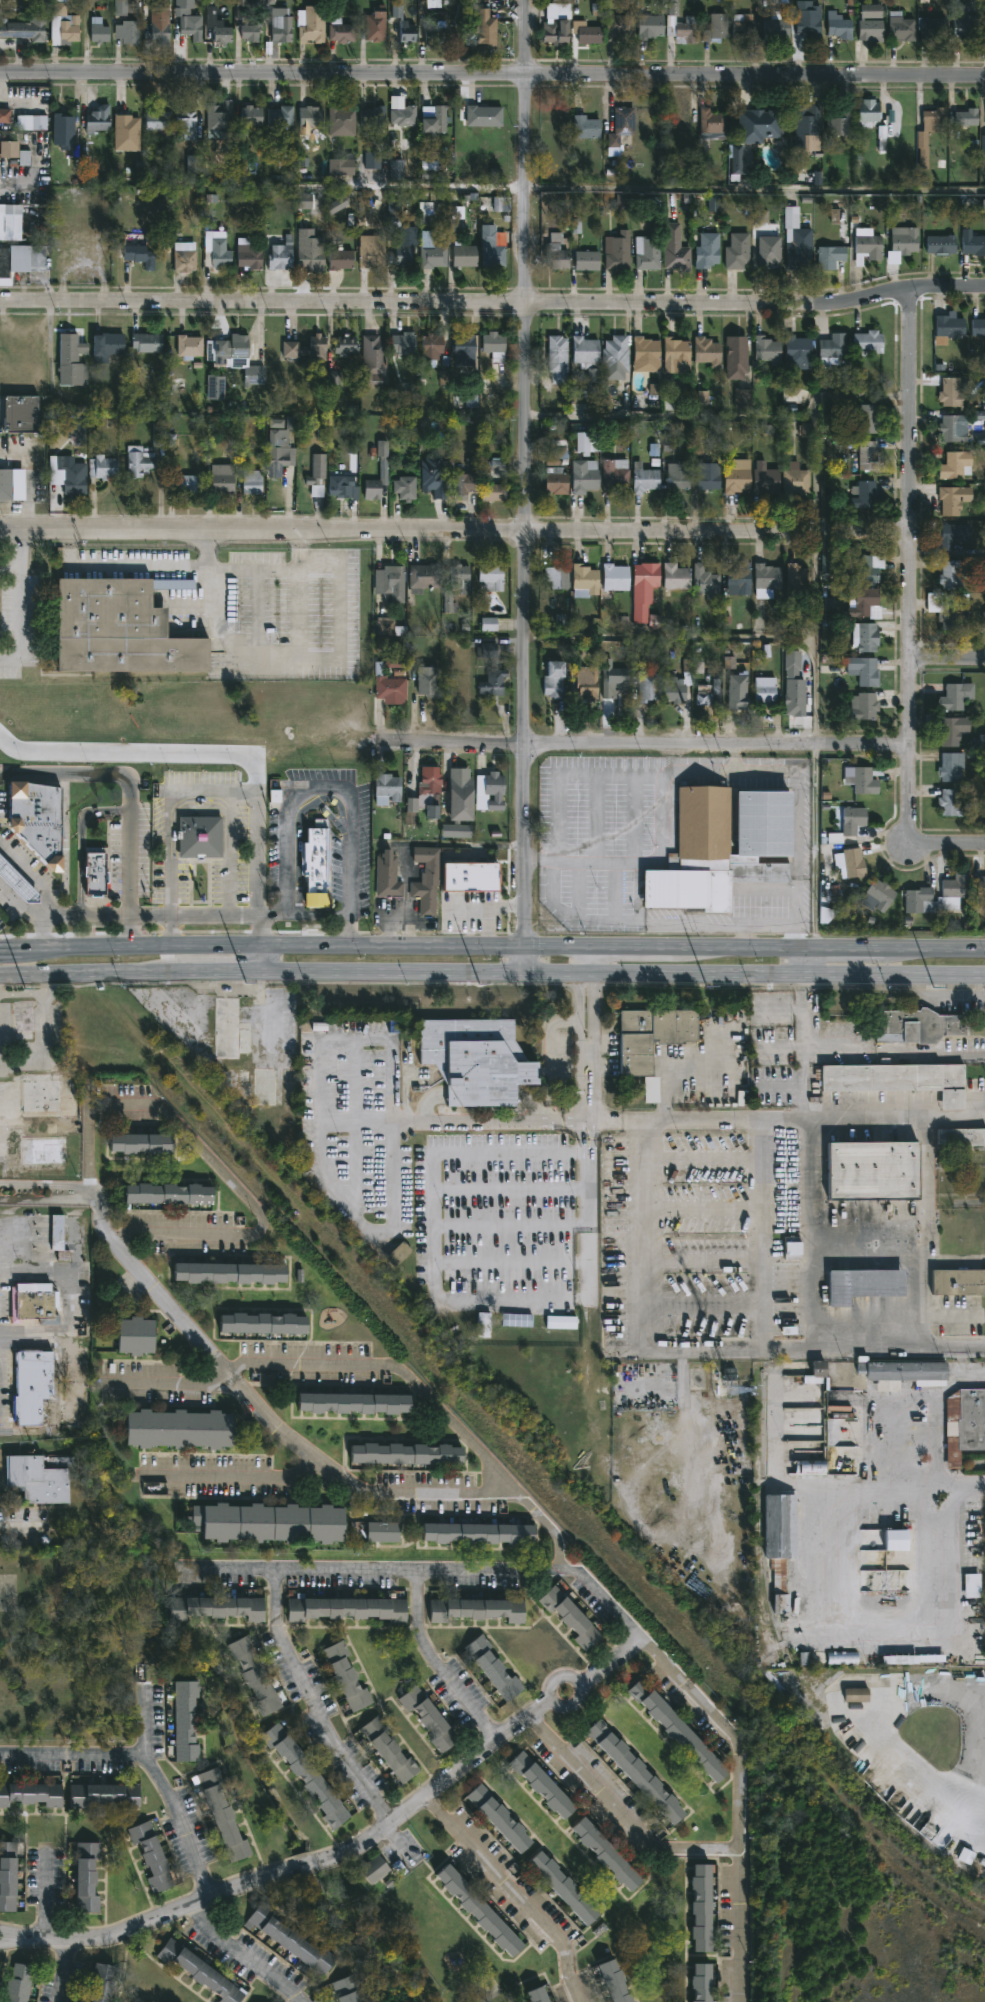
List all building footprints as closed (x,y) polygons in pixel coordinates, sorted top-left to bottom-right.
[(54,13),(54,0),(60,0),(60,2),(67,2),(67,15),(80,15),(79,42),(70,41),(70,45),(60,45),(60,39),(51,39),(52,13),(54,13)] [(175,9),(175,0),(193,0),(193,8),(175,9)] [(237,26),(237,0),(248,0),(248,26),(254,26),(254,22),(262,22),(262,35),(259,35),(259,43),(253,43),(253,42),(247,42),(247,39),(243,39),(242,26),(237,26)] [(950,16),(950,0),(958,0),(958,4),(968,4),(969,15),(976,15),(977,39),(960,40),(960,37),(953,37),(953,19),(950,16)] [(572,2),(572,18),(559,18),(559,21),(561,21),(561,28),(571,28),(571,40),(562,40),(562,44),(554,44),(553,41),(544,43),(544,21),(548,21),(548,2),(572,2)] [(677,15),(677,22),(687,22),(687,15),(698,15),(698,43),(677,42),(677,36),(668,36),(668,14),(670,14),(670,2),(680,2),(680,15),(677,15)] [(822,4),(822,38),(808,38),(808,34),(796,34),(796,8),(811,8),(811,4),(822,4)] [(382,40),(382,43),(367,41),(367,15),(374,14),(374,6),(387,5),(387,40),(382,40)] [(403,5),(403,21),(409,21),(409,25),(416,25),(416,42),(409,42),(409,44),(405,44),(405,42),(400,42),(401,17),(393,17),(393,5),(403,5)] [(326,6),(325,43),(298,44),(298,10),(306,10),(306,6),(326,6)] [(861,19),(882,19),(882,6),(861,6),(861,19)] [(490,17),(498,18),(497,47),(486,47),(487,44),(478,44),(480,8),(490,9),(490,17)] [(170,9),(172,48),(153,48),(152,46),(145,46),(144,34),(152,34),(151,10),(170,9)] [(293,17),(292,43),(274,43),(274,41),(272,41),(273,10),(284,11),(284,17),(293,17)] [(782,10),(782,19),(791,19),(791,37),(775,36),(775,45),(765,45),(765,19),(772,19),(772,10),(782,10)] [(842,14),(843,14),(843,19),(854,19),(854,39),(839,39),(839,35),(828,35),(828,10),(837,10),(837,14),(842,14)] [(904,10),(905,19),(916,19),(916,41),(898,41),(898,37),(891,37),(891,10),(904,10)] [(707,41),(705,41),(705,29),(712,29),(712,12),(729,12),(729,37),(722,37),(722,41),(707,41)] [(343,13),(343,24),(355,24),(355,44),(339,44),(339,41),(330,41),(330,24),(332,24),(332,17),(338,17),(338,13),(343,13)] [(640,39),(640,13),(665,14),(665,34),(657,34),(657,37),(649,37),(649,39),(640,39)] [(754,13),(754,20),(758,20),(759,37),(734,38),(734,13),(754,13)] [(616,14),(635,14),(635,34),(622,34),(621,40),(608,40),(609,14),(616,14)] [(32,38),(0,37),(0,24),(5,24),(5,22),(14,22),(14,19),(26,19),(26,22),(32,22),(32,16),(45,16),(45,43),(32,43),(32,38)] [(203,16),(202,42),(191,42),(191,34),(187,34),(187,37),(184,37),(184,34),(179,34),(179,23),(186,25),(186,16),(203,16)] [(109,26),(108,42),(101,41),(100,45),(97,44),(97,41),(91,41),(92,17),(102,17),(102,26),(109,26)] [(927,17),(946,18),(946,33),(928,33),(928,41),(921,41),(921,17),(927,17)] [(865,18),(865,19),(884,19),(884,41),(860,39),(860,19),(865,18)] [(587,19),(587,26),(602,26),(602,42),(579,43),(579,33),(574,33),(574,20),(587,19)] [(140,21),(140,43),(138,43),(138,46),(131,46),(131,44),(120,45),(120,42),(118,42),(118,39),(116,39),(116,25),(123,25),(123,21),(140,21)] [(431,51),(426,51),(426,29),(437,29),(437,21),(446,21),(446,44),(435,44),(435,48),(431,48),(431,51)] [(214,29),(214,44),(233,44),(233,29),(214,29)] [(877,98),(877,102),(881,102),(881,105),(882,105),(883,120),(876,122),(876,127),(862,127),(862,121),(860,121),(860,102),(864,101),(864,98),(877,98)] [(233,99),(233,114),(227,114),(227,131),(208,131),(207,105),(220,104),(220,107),(222,107),(222,99),(233,99)] [(821,103),(821,134),(807,133),(807,149),(796,148),(796,104),(809,104),(809,106),(812,106),(812,103),(821,103)] [(851,103),(852,135),(826,135),(826,109),(838,109),(838,112),(841,112),(841,104),(851,103)] [(253,104),(253,107),(263,106),(264,124),(242,125),(242,106),(246,106),(246,104),(253,104)] [(338,104),(338,107),(344,107),(344,109),(355,109),(355,136),(335,136),(335,134),(330,134),(329,104),(338,104)] [(387,125),(362,125),(361,109),(374,108),(374,106),(378,105),(386,104),(387,125)] [(417,104),(416,125),(397,126),(397,123),(391,123),(392,109),(404,108),(404,106),(408,106),(408,104),(417,104)] [(447,104),(447,116),(451,116),(451,121),(447,121),(447,132),(437,132),(437,136),(429,136),(429,131),(423,131),(423,105),(447,104)] [(478,104),(478,106),(503,106),(503,126),(468,125),(468,104),(478,104)] [(294,105),(294,125),(268,124),(268,108),(281,108),(281,105),(294,105)] [(316,105),(319,105),(319,108),(324,108),(324,125),(310,125),(310,133),(300,133),(300,106),(316,105)] [(626,106),(635,107),(636,134),(621,135),(621,155),(609,155),(609,132),(615,132),(615,107),(626,106)] [(711,108),(711,109),(714,109),(714,112),(727,112),(727,139),(701,138),(701,106),(711,108)] [(935,106),(946,107),(945,132),(928,131),(928,168),(921,168),(921,148),(919,148),(919,131),(923,130),(923,110),(933,110),(933,106),(935,106)] [(783,107),(782,137),(764,136),(763,143),(739,142),(740,109),(764,109),(764,111),(768,111),(768,109),(772,109),(772,107),(783,107)] [(979,108),(979,124),(967,124),(967,127),(963,127),(963,125),(949,124),(949,112),(955,112),(956,110),(970,111),(970,108),(979,108)] [(104,110),(104,113),(110,113),(110,129),(95,129),(95,134),(87,134),(87,113),(92,113),(92,110),(104,110)] [(190,110),(190,111),(197,111),(197,139),(180,139),(179,122),(177,122),(176,113),(183,112),(183,110),(190,110)] [(9,125),(9,111),(0,111),(0,125),(9,125)] [(64,111),(64,115),(75,115),(75,144),(70,144),(70,150),(60,150),(60,145),(53,145),(53,111),(64,111)] [(171,111),(170,138),(153,138),(153,130),(145,129),(146,113),(161,113),(161,111),(171,111)] [(124,112),(133,113),(133,116),(142,116),(141,149),(115,149),(115,112),(124,112)] [(601,118),(600,137),(575,136),(575,114),(587,114),(587,118),(601,118)] [(17,130),(31,130),(31,117),(17,117),(17,130)] [(0,142),(0,159),(18,159),(18,142),(0,142)] [(744,144),(744,174),(741,174),(741,181),(732,181),(732,173),(734,173),(734,157),(730,157),(730,144),(744,144)] [(382,152),(381,169),(365,168),(366,146),(374,146),(374,151),(382,152)] [(202,177),(187,177),(187,155),(203,155),(202,177)] [(355,159),(355,173),(330,174),(330,158),(355,159)] [(22,239),(0,239),(0,203),(22,204),(22,239)] [(801,206),(801,227),(814,228),(814,259),(808,259),(807,266),(788,266),(788,229),(793,229),(793,228),(786,228),(786,206),(801,206)] [(680,219),(680,234),(682,234),(681,246),(692,247),(691,268),(691,270),(687,272),(684,271),(680,268),(665,268),(666,234),(668,234),(668,219),(680,219)] [(491,241),(491,245),(507,245),(507,266),(483,266),(483,224),(498,224),(498,241),(491,241)] [(921,226),(920,252),(912,251),(912,253),(902,253),(902,251),(893,251),(893,234),(898,234),(898,232),(910,234),(910,226),(921,226)] [(885,236),(884,260),(869,260),(869,255),(865,255),(865,266),(856,266),(857,252),(855,252),(855,236),(857,236),(857,227),(874,227),(874,235),(885,236)] [(613,269),(606,269),(606,236),(621,236),(621,228),(632,228),(632,269),(613,269)] [(448,246),(447,266),(434,266),(433,269),(420,269),(423,230),(435,230),(435,245),(448,246)] [(563,232),(563,238),(569,238),(569,268),(552,268),(552,266),(546,266),(546,242),(551,242),(551,232),(563,232)] [(697,268),(696,246),(701,246),(701,233),(721,232),(721,263),(715,263),(715,265),(710,265),(710,268),(697,268)] [(728,269),(726,269),(726,246),(732,246),(732,232),(751,232),(751,263),(745,263),(745,269),(728,269)] [(931,253),(929,253),(929,235),(957,234),(957,253),(931,253)] [(386,246),(385,266),(377,265),(377,268),(360,268),(361,235),(386,235),(386,246)] [(964,235),(984,235),(984,255),(975,255),(975,252),(972,252),(972,265),(965,265),(964,235)] [(644,268),(637,268),(637,236),(661,236),(662,268),(644,268)] [(761,269),(760,236),(783,236),(783,261),(777,261),(777,264),(772,264),(772,269),(761,269)] [(232,249),(232,266),(223,266),(221,269),(218,270),(215,267),(211,267),(211,265),(205,265),(205,251),(212,250),(212,237),(227,238),(227,249),(232,249)] [(263,248),(262,270),(244,269),(244,266),(237,266),(238,237),(250,237),(250,248),(263,248)] [(324,244),(324,270),(311,269),(311,267),(298,267),(299,237),(324,237),(324,244)] [(140,243),(140,245),(148,245),(148,250),(159,249),(159,251),(162,251),(162,259),(155,259),(155,270),(145,270),(145,261),(124,260),(124,245),(136,245),(137,243),(140,243)] [(12,285),(0,285),(0,247),(10,246),(10,244),(46,244),(47,271),(11,271),(12,285)] [(293,249),(292,267),(288,266),(288,269),(281,269),(281,271),(269,270),(270,254),(272,254),(272,244),(284,244),(284,249),(293,249)] [(455,266),(454,245),(478,245),(478,266),(455,266)] [(415,247),(415,264),(395,263),(395,254),(397,254),(398,246),(415,247)] [(837,270),(820,269),(820,246),(849,246),(849,260),(837,260),(837,270)] [(339,249),(353,250),(353,268),(337,268),(337,270),(330,270),(330,250),(339,249)] [(175,269),(175,250),(198,250),(197,270),(175,269)] [(601,251),(601,269),(577,269),(577,251),(601,251)] [(950,314),(950,318),(966,318),(966,335),(961,335),(961,337),(949,337),(949,342),(938,342),(938,314),(950,314)] [(974,318),(984,319),(984,337),(974,336),(974,318)] [(74,330),(74,333),(78,333),(78,342),(88,342),(88,353),(78,353),(78,363),(88,363),(87,384),(59,384),(59,370),(58,370),(58,367),(60,367),(60,333),(65,333),(65,329),(74,330)] [(879,329),(879,334),(884,334),(883,353),(868,352),(868,357),(854,356),(855,332),(869,333),(870,329),(879,329)] [(417,332),(417,354),(398,354),(398,351),(393,351),(393,334),(404,334),(404,331),(417,332)] [(499,331),(499,335),(506,335),(506,363),(493,363),(493,352),(484,352),(484,334),(490,334),(490,331),(499,331)] [(109,332),(125,333),(126,353),(109,354),(109,362),(94,362),(94,334),(103,335),(103,332),(109,332)] [(434,332),(434,335),(444,335),(444,352),(440,352),(440,360),(437,360),(437,366),(431,366),(431,360),(423,360),(423,336),(429,336),(429,332),(434,332)] [(820,377),(817,377),(817,356),(821,356),(821,339),(833,339),(833,332),(848,332),(848,357),(832,357),(831,377),(820,377)] [(163,334),(163,353),(139,351),(139,349),(132,349),(133,333),(163,334)] [(322,333),(322,336),(327,336),(327,360),(311,360),(311,355),(301,355),(302,357),(283,357),(284,341),(300,341),(300,346),(312,346),(311,336),(316,336),(316,333),(322,333)] [(351,333),(351,336),(357,336),(357,343),(359,343),(359,352),(349,353),(349,356),(340,357),(340,352),(335,353),(335,341),(339,341),(338,335),(351,333)] [(813,336),(813,361),(786,360),(787,333),(797,334),(797,336),(813,336)] [(204,336),(204,356),(194,356),(194,360),(186,360),(186,355),(178,355),(178,334),(204,336)] [(246,358),(246,366),(266,366),(266,384),(251,384),(251,387),(244,387),(244,367),(215,366),(215,361),(207,361),(207,340),(232,340),(232,334),(249,334),(249,358),(246,358)] [(477,336),(477,364),(458,364),(458,355),(454,355),(456,336),(463,336),(463,334),(477,335),(477,336)] [(380,335),(380,340),(389,340),(388,384),(364,384),(364,335),(380,335)] [(569,338),(568,371),(566,371),(566,384),(552,384),(552,372),(549,372),(550,365),(548,364),(550,335),(569,338)] [(584,335),(584,339),(600,339),(600,370),(596,370),(596,381),(591,380),(591,370),(581,370),(581,362),(574,362),(574,335),(584,335)] [(629,335),(629,348),(631,348),(631,372),(607,372),(607,363),(604,363),(604,348),(607,348),(607,339),(614,339),(614,335),(629,335)] [(706,335),(706,338),(713,338),(713,342),(721,342),(722,367),(712,367),(712,362),(697,362),(696,336),(706,335)] [(741,379),(727,379),(728,335),(750,335),(749,373),(747,373),(746,379),(741,379)] [(766,335),(766,338),(773,338),(773,341),(783,341),(783,366),(772,366),(772,360),(757,360),(757,335),(766,335)] [(662,341),(662,371),(635,371),(635,336),(644,336),(644,339),(662,341)] [(675,336),(675,339),(691,340),(691,373),(665,373),(665,336),(675,336)] [(224,376),(224,399),(208,399),(209,374),(224,376)] [(963,377),(964,406),(944,406),(944,401),(940,401),(940,391),(944,391),(944,377),(963,377)] [(807,389),(783,389),(783,405),(807,405),(807,389)] [(40,432),(5,432),(5,395),(40,395),(40,432)] [(880,412),(882,413),(882,427),(879,427),(879,433),(860,433),(860,404),(880,404),(880,412)] [(969,415),(968,442),(944,441),(944,433),(941,433),(941,423),(944,423),(944,415),(969,415)] [(86,422),(85,445),(75,445),(75,435),(70,435),(70,421),(86,422)] [(579,451),(578,451),(578,431),(601,431),(602,451),(579,451)] [(297,448),(296,464),(283,465),(283,469),(269,469),(271,436),(291,439),(291,448),(297,448)] [(389,440),(389,484),(382,484),(382,499),(366,499),(366,480),(381,480),(381,457),(378,457),(378,440),(389,440)] [(873,470),(862,470),(862,441),(880,440),(880,462),(873,462),(873,470)] [(144,445),(144,452),(156,451),(156,469),(150,469),(150,473),(143,473),(143,478),(129,478),(128,445),(144,445)] [(964,479),(940,479),(940,464),(947,464),(947,451),(973,451),(973,475),(964,475),(964,479)] [(327,454),(326,478),(322,478),(322,485),(324,485),(324,497),(312,497),(312,485),(306,485),(307,477),(313,477),(314,453),(327,454)] [(118,458),(117,478),(108,478),(108,480),(102,480),(102,478),(90,477),(91,459),(96,459),(96,454),(104,454),(104,457),(118,458)] [(65,456),(65,463),(86,463),(86,494),(84,494),(84,499),(69,498),(69,494),(64,494),(63,469),(55,469),(55,456),(65,456)] [(442,461),(442,471),(448,471),(448,499),(434,499),(435,489),(423,490),(423,460),(427,460),(427,456),(442,456),(442,461)] [(616,459),(616,460),(623,460),(623,469),(631,469),(631,489),(617,489),(617,494),(605,494),(605,459),(616,459)] [(726,494),(725,494),(726,469),(733,469),(733,459),(752,459),(753,491),(734,491),(734,494),(726,494)] [(600,460),(600,489),(587,489),(587,495),(574,495),(574,460),(600,460)] [(767,460),(767,469),(781,469),(781,490),(755,490),(755,469),(758,469),(758,460),(767,460)] [(644,461),(644,469),(661,469),(661,489),(648,489),(648,491),(645,491),(645,495),(635,495),(636,461),(644,461)] [(668,490),(667,464),(680,463),(680,461),(689,461),(689,490),(668,490)] [(801,461),(801,470),(812,470),(811,495),(801,495),(801,493),(784,493),(785,470),(791,470),(791,461),(801,461)] [(235,493),(213,493),(212,464),(235,464),(235,493)] [(564,466),(564,473),(570,473),(569,493),(547,493),(547,467),(564,466)] [(24,499),(0,499),(0,469),(14,469),(14,485),(24,485),(24,499)] [(252,495),(243,495),(244,470),(263,470),(263,495),(252,495)] [(706,471),(706,472),(722,472),(722,489),(698,490),(698,473),(704,473),(704,471),(706,471)] [(456,500),(456,474),(479,474),(479,491),(468,491),(468,500),(456,500)] [(198,475),(198,492),(194,492),(194,494),(185,494),(185,492),(180,492),(181,475),(198,475)] [(417,476),(417,498),(411,498),(411,502),(405,502),(405,499),(401,499),(401,493),(394,493),(394,480),(400,480),(400,476),(417,476)] [(355,477),(355,486),(353,486),(353,497),(330,496),(330,482),(336,482),(336,485),(345,485),(345,477),(355,477)] [(882,487),(881,510),(860,509),(860,497),(851,497),(851,480),(882,481),(882,487)] [(505,501),(483,501),(483,484),(506,484),(505,501)] [(961,486),(967,487),(967,497),(961,497),(961,501),(963,501),(963,510),(961,510),(961,516),(944,515),(944,499),(940,499),(940,486),(961,486)] [(949,523),(949,524),(972,525),(972,535),(966,535),(966,543),(961,543),(961,549),(955,549),(955,551),(940,551),(940,538),(943,537),(943,525),(949,523)] [(874,560),(880,560),(880,583),(848,582),(848,555),(874,556),(874,560)] [(961,560),(961,563),(968,563),(968,576),(965,576),(965,589),(944,589),(944,585),(940,585),(940,573),(944,573),(944,560),(961,560)] [(497,562),(497,565),(505,565),(505,590),(485,590),(485,582),(480,582),(480,565),(486,565),(486,562),(497,562)] [(703,562),(705,563),(705,571),(712,571),(712,574),(722,574),(721,592),(719,592),(719,600),(708,599),(708,593),(696,592),(695,563),(703,562)] [(753,562),(753,595),(729,595),(728,569),(737,569),(737,562),(753,562)] [(442,565),(441,587),(423,587),(423,594),(412,594),(412,588),(410,588),(410,565),(430,565),(430,563),(437,563),(437,565),(442,565)] [(571,563),(571,589),(553,589),(553,581),(547,581),(547,567),(559,566),(559,563),(571,563)] [(585,564),(585,566),(591,566),(591,570),(601,570),(600,595),(592,595),(592,598),(575,598),(575,563),(585,564)] [(615,563),(615,566),(631,566),(631,591),(605,590),(605,563),(615,563)] [(649,623),(635,623),(635,564),(642,565),(642,563),(660,563),(660,587),(654,587),(654,604),(649,604),(649,623)] [(678,563),(678,568),(691,568),(691,589),(666,589),(666,563),(678,563)] [(766,563),(766,566),(783,567),(782,588),(756,588),(757,563),(766,563)] [(799,563),(799,565),(803,565),(803,568),(809,568),(808,598),(788,598),(788,563),(799,563)] [(462,564),(462,566),(470,566),(471,594),(463,595),(462,589),(458,589),(457,598),(453,598),(453,602),(459,603),(459,612),(445,612),(445,591),(452,591),(452,566),(462,564)] [(405,566),(405,603),(388,602),(384,593),(376,593),(376,569),(385,569),(385,566),(405,566)] [(153,590),(153,608),(168,608),(168,638),(211,639),(210,672),(59,672),(59,578),(195,580),(195,589),(153,590)] [(864,587),(864,589),(881,588),(882,620),(872,620),(872,616),(857,617),(857,608),(850,608),(850,597),(856,597),(856,587),(864,587)] [(944,592),(944,594),(970,594),(970,604),(968,604),(968,629),(942,629),(942,621),(939,621),(939,612),(929,612),(929,592),(944,592)] [(395,617),(395,626),(408,626),(408,635),(377,635),(377,617),(395,617)] [(879,625),(879,630),(881,630),(881,646),(878,646),(878,652),(860,653),(860,623),(878,623),(879,625)] [(497,657),(497,668),(500,668),(500,670),(509,670),(509,677),(504,677),(504,695),(480,694),(480,681),(488,681),(488,670),(492,670),(492,657),(478,658),(478,647),(483,647),(482,643),(498,642),(498,657),(497,657)] [(803,669),(800,670),(800,679),(809,679),(808,717),(787,716),(788,669),(786,669),(787,655),(790,655),(790,651),(801,651),(801,655),(804,655),(803,669)] [(692,658),(693,686),(687,686),(687,702),(682,702),(682,704),(674,704),(674,701),(665,701),(665,676),(678,676),(678,680),(685,679),(684,659),(692,658)] [(878,665),(878,669),(881,669),(880,687),(862,687),(862,676),(850,676),(849,658),(878,658),(878,665)] [(614,659),(613,676),(619,676),(619,679),(630,680),(629,693),(618,693),(618,699),(604,699),(605,659),(614,659)] [(383,662),(383,676),(387,676),(387,678),(407,678),(407,699),(377,698),(376,662),(383,662)] [(567,662),(567,678),(564,678),(563,699),(554,699),(554,697),(551,697),(551,695),(545,695),(545,676),(550,676),(550,662),(567,662)] [(599,667),(598,704),(586,704),(586,695),(581,695),(581,688),(571,688),(572,672),(578,673),(578,666),(599,667)] [(439,667),(439,698),(427,698),(427,695),(419,695),(419,668),(439,667)] [(661,670),(661,700),(652,700),(653,703),(641,703),(639,672),(661,670)] [(749,676),(749,698),(751,698),(751,708),(724,709),(725,675),(749,676)] [(762,706),(757,706),(757,678),(778,678),(778,706),(762,706)] [(965,710),(939,710),(940,697),(947,697),(947,684),(975,684),(975,699),(965,698),(965,710)] [(712,707),(712,693),(697,693),(697,707),(712,707)] [(877,700),(877,702),(881,702),(881,711),(877,711),(877,719),(853,720),(853,696),(860,696),(860,693),(877,693),(877,700)] [(960,730),(960,732),(963,732),(963,740),(960,740),(960,747),(943,747),(943,731),(940,731),(940,718),(960,718),(960,730)] [(961,753),(961,768),(963,768),(963,782),(943,782),(943,777),(940,777),(939,767),(943,767),(943,753),(961,753)] [(384,759),(384,771),(386,771),(386,774),(392,774),(392,777),(401,777),(402,802),(392,802),(392,796),(388,797),(388,807),(377,807),(377,796),(375,796),(375,771),(377,771),(377,759),(384,759)] [(856,765),(856,767),(885,768),(885,776),(874,776),(874,779),(880,779),(880,794),(856,794),(856,775),(849,775),(849,765),(856,765)] [(435,771),(435,774),(443,774),(443,796),(440,796),(440,806),(442,806),(442,820),(427,820),(428,807),(419,806),(419,782),(422,782),(422,774),(430,774),(430,771),(435,771)] [(500,772),(500,776),(505,776),(505,795),(503,795),(503,800),(505,800),(505,811),(489,811),(489,800),(495,800),(495,795),(486,795),(486,775),(490,775),(491,772),(500,772)] [(471,774),(471,788),(476,788),(476,821),(451,821),(451,819),(443,819),(443,792),(449,792),(450,777),(457,777),(457,774),(471,774)] [(11,782),(28,783),(62,788),(63,873),(55,873),(11,829),(11,782)] [(732,855),(740,855),(741,791),(796,792),(795,857),(759,857),(760,863),(792,864),(792,883),(733,882),(733,913),(706,913),(706,909),(646,908),(646,871),(669,871),(669,853),(679,853),(680,787),(732,788),(732,855)] [(968,806),(968,817),(943,816),(944,808),(936,808),(936,797),(944,797),(944,789),(961,790),(961,806),(968,806)] [(851,806),(851,808),(868,808),(868,826),(860,826),(860,837),(845,836),(845,842),(842,842),(842,844),(821,844),(821,837),(829,837),(829,833),(844,833),(844,807),(851,806)] [(221,817),(221,858),(204,858),(204,861),(196,861),(196,857),(178,857),(179,839),(176,839),(176,832),(178,832),(178,817),(221,817)] [(327,820),(327,906),(327,907),(305,906),(305,895),(306,882),(303,882),(303,876),(300,876),(300,843),(303,843),(303,818),(323,818),(323,820),(327,820)] [(101,849),(101,853),(104,853),(104,873),(107,873),(107,884),(104,884),(104,897),(89,897),(89,896),(86,896),(86,878),(82,878),(82,867),(85,867),(85,853),(84,853),(84,847),(101,847),(101,849)] [(441,850),(439,886),(438,886),(437,917),(421,916),(421,898),(411,898),(411,883),(422,883),(423,873),(426,873),(426,862),(405,862),(406,847),(441,848),(441,850)] [(863,857),(863,859),(866,859),(868,876),(849,879),(845,850),(861,847),(863,857)] [(404,882),(403,898),(377,897),(379,853),(384,853),(385,850),(394,850),(394,856),(397,856),(396,882),(404,882)] [(25,902),(0,877),(0,856),(38,895),(38,903),(25,902)] [(960,910),(939,910),(939,897),(943,897),(943,880),(956,880),(956,872),(970,872),(970,897),(960,897),(960,910)] [(881,881),(883,883),(885,880),(894,886),(892,889),(899,893),(886,913),(863,898),(877,879),(881,881)] [(934,897),(934,901),(938,901),(938,912),(907,913),(907,890),(934,888),(934,897)] [(278,1107),(279,1070),(254,1070),(254,1031),(259,1031),(259,999),(218,999),(217,1059),(226,1059),(226,1071),(243,1071),(243,1083),(255,1083),(255,1107),(278,1107)] [(36,1040),(36,1001),(15,1001),(16,1040),(36,1040)] [(936,1011),(940,1014),(966,1014),(966,1035),(945,1034),(936,1043),(923,1043),(923,1041),(879,1041),(878,1009),(921,1010),(924,1006),(929,1006),(936,1011)] [(683,1041),(683,1043),(655,1043),(655,1041),(651,1041),(651,1074),(619,1075),(619,1010),(696,1009),(697,1040),(683,1041)] [(433,1062),(419,1062),(419,1019),(513,1019),(513,1040),(526,1061),(535,1061),(535,1068),(533,1068),(533,1077),(536,1078),(536,1084),(513,1084),(513,1106),(447,1105),(447,1085),(433,1062)] [(963,1079),(963,1109),(940,1109),(940,1090),(821,1090),(821,1079),(812,1079),(812,1068),(820,1068),(820,1064),(962,1063),(963,1079)] [(61,1075),(22,1075),(22,1113),(61,1113),(61,1075)] [(646,1102),(645,1076),(662,1075),(662,1102),(646,1102)] [(936,1128),(984,1128),(984,1144),(936,1144),(936,1128)] [(174,1134),(174,1151),(148,1153),(148,1151),(137,1151),(137,1154),(123,1154),(124,1151),(112,1151),(112,1134),(174,1134)] [(22,1136),(22,1169),(68,1169),(68,1136),(22,1136)] [(917,1198),(827,1199),(827,1141),(916,1140),(917,1198)] [(197,1182),(201,1183),(201,1185),(214,1185),(213,1202),(126,1201),(126,1184),(151,1182),(151,1184),(177,1183),(177,1185),(189,1185),(189,1183),(197,1182)] [(64,1250),(71,1250),(71,1260),(57,1260),(58,1250),(52,1250),(52,1214),(65,1214),(64,1250)] [(797,1260),(781,1260),(781,1237),(797,1237),(797,1260)] [(414,1251),(395,1267),(386,1257),(404,1240),(414,1251)] [(288,1264),(287,1282),(275,1282),(275,1284),(262,1284),(262,1282),(250,1282),(250,1284),(237,1284),(237,1281),(212,1283),(212,1281),(187,1282),(187,1280),(175,1280),(176,1263),(288,1264)] [(850,1307),(830,1307),(829,1270),(904,1269),(905,1295),(850,1296),(850,1307)] [(933,1270),(984,1269),(984,1294),(978,1294),(933,1294),(933,1270)] [(21,1318),(21,1323),(12,1322),(12,1284),(21,1284),(21,1289),(55,1290),(55,1318),(21,1318)] [(296,1313),(296,1315),(309,1315),(308,1333),(221,1331),(221,1315),(234,1315),(234,1312),(259,1315),(259,1312),(271,1313),(271,1315),(284,1315),(284,1313),(288,1313),(296,1313)] [(492,1312),(491,1337),(478,1337),(479,1312),(492,1312)] [(534,1314),(533,1327),(503,1325),(503,1313),(534,1314)] [(143,1316),(143,1319),(155,1319),(155,1353),(131,1355),(131,1352),(119,1352),(120,1319),(132,1319),(132,1316),(143,1316)] [(578,1316),(578,1328),(547,1328),(547,1316),(578,1316)] [(42,1398),(43,1425),(16,1426),(16,1420),(13,1420),(13,1395),(17,1395),(16,1352),(54,1351),(55,1398),(42,1398)] [(867,1361),(947,1361),(947,1380),(945,1380),(945,1386),(915,1386),(915,1380),(887,1380),(887,1391),(876,1391),(876,1380),(866,1380),(866,1374),(857,1374),(857,1356),(867,1356),(867,1361)] [(826,1362),(826,1377),(824,1377),(824,1383),(803,1383),(803,1375),(812,1375),(812,1361),(826,1361),(826,1362)] [(959,1455),(984,1455),(984,1473),(953,1473),(953,1469),(945,1469),(945,1398),(957,1389),(984,1389),(984,1449),(959,1450),(959,1455)] [(412,1395),(412,1413),(386,1414),(386,1412),(375,1412),(375,1414),(363,1414),(363,1411),(350,1411),(350,1414),(337,1413),(337,1411),(326,1411),(326,1414),(313,1413),(313,1411),(300,1411),(301,1393),(412,1395)] [(187,1409),(187,1413),(210,1414),(210,1410),(222,1410),(222,1414),(233,1414),(232,1447),(220,1446),(220,1451),(209,1451),(209,1447),(186,1446),(186,1449),(174,1448),(174,1447),(150,1446),(150,1450),(139,1449),(139,1445),(127,1445),(128,1412),(140,1412),(140,1409),(152,1409),(151,1412),(175,1413),(175,1409),(187,1409)] [(448,1444),(452,1445),(452,1447),(464,1447),(464,1464),(352,1463),(352,1445),(365,1445),(365,1443),(378,1443),(378,1446),(390,1446),(390,1444),(403,1444),(403,1446),(427,1445),(427,1447),(439,1447),(439,1445),(448,1444)] [(43,1456),(43,1469),(70,1469),(70,1504),(24,1504),(24,1487),(6,1487),(6,1456),(43,1456)] [(825,1474),(794,1475),(793,1461),(824,1460),(825,1474)] [(784,1557),(784,1594),(788,1594),(788,1613),(772,1613),(773,1570),(769,1570),(769,1557),(764,1557),(764,1495),(794,1495),(794,1557),(784,1557)] [(263,1506),(287,1507),(287,1503),(298,1504),(298,1507),(321,1507),(322,1504),(332,1505),(332,1508),(345,1508),(344,1541),(332,1541),(332,1544),(321,1544),(321,1541),(300,1541),(300,1544),(286,1544),(286,1540),(261,1539),(260,1543),(250,1543),(250,1540),(228,1539),(227,1542),(217,1542),(217,1538),(204,1538),(204,1526),(201,1526),(201,1532),(194,1532),(194,1526),(193,1526),(193,1505),(216,1506),(216,1502),(228,1503),(228,1505),(251,1506),(251,1503),(263,1503),(263,1506)] [(376,1540),(368,1540),(368,1521),(399,1522),(399,1541),(376,1540)] [(535,1526),(535,1543),(522,1542),(522,1545),(510,1545),(510,1543),(499,1543),(498,1544),(474,1542),(474,1545),(460,1545),(461,1542),(449,1541),(449,1543),(423,1542),(424,1524),(535,1526)] [(910,1531),(886,1531),(886,1551),(910,1551),(910,1531)] [(572,1603),(603,1635),(585,1652),(574,1640),(579,1636),(573,1628),(571,1629),(562,1619),(564,1618),(555,1609),(551,1612),(540,1601),(556,1585),(572,1603)] [(264,1598),(264,1621),(247,1621),(247,1616),(222,1616),(222,1619),(209,1619),(209,1615),(185,1615),(185,1620),(170,1620),(170,1598),(264,1598)] [(408,1600),(408,1623),(392,1623),(392,1620),(377,1620),(377,1618),(352,1619),(352,1617),(343,1617),(343,1620),(328,1619),(328,1617),(316,1617),(316,1620),(306,1620),(306,1622),(289,1622),(289,1599),(408,1600)] [(525,1601),(525,1624),(509,1624),(509,1618),(484,1617),(484,1620),(470,1620),(470,1617),(447,1617),(447,1623),(431,1622),(431,1600),(525,1601)] [(496,1659),(497,1660),(499,1659),(507,1669),(505,1671),(511,1678),(516,1675),(526,1688),(507,1703),(465,1648),(484,1633),(493,1646),(489,1649),(496,1659)] [(255,1648),(283,1706),(261,1717),(254,1702),(255,1701),(249,1687),(246,1688),(239,1674),(243,1673),(236,1657),(232,1659),(226,1645),(249,1634),(255,1648)] [(352,1667),(354,1667),(360,1679),(357,1680),(362,1690),(367,1688),(374,1704),(353,1714),(341,1687),(332,1690),(327,1680),(335,1676),(323,1650),(343,1640),(351,1656),(347,1658),(352,1667)] [(860,1665),(813,1665),(813,1652),(860,1652),(860,1665)] [(657,1694),(731,1773),(720,1784),(717,1782),(716,1783),(708,1774),(706,1775),(697,1766),(699,1765),(690,1755),(688,1757),(680,1749),(682,1748),(664,1730),(665,1729),(657,1720),(656,1721),(628,1691),(642,1678),(657,1694)] [(194,1698),(194,1700),(198,1700),(198,1703),(194,1703),(194,1706),(198,1706),(198,1709),(195,1709),(195,1712),(200,1712),(200,1730),(195,1730),(195,1746),(199,1746),(199,1761),(176,1761),(175,1682),(198,1682),(199,1698),(194,1698)] [(432,1704),(450,1727),(457,1722),(463,1731),(457,1736),(460,1740),(442,1755),(432,1742),(436,1739),(430,1730),(427,1732),(419,1721),(422,1718),(415,1709),(410,1713),(400,1700),(418,1686),(432,1704)] [(871,1702),(847,1702),(847,1689),(871,1688),(871,1702)] [(391,1739),(392,1741),(394,1740),(402,1750),(401,1752),(408,1760),(412,1757),(421,1770),(403,1784),(361,1728),(379,1715),(388,1728),(385,1731),(391,1739)] [(620,1740),(622,1740),(633,1752),(631,1753),(638,1760),(639,1758),(648,1767),(646,1769),(655,1778),(656,1777),(665,1786),(664,1788),(671,1796),(673,1794),(681,1804),(680,1805),(688,1815),(676,1826),(674,1826),(587,1732),(602,1718),(613,1731),(612,1732),(620,1740)] [(278,1722),(352,1818),(335,1831),(316,1806),(318,1805),(304,1787),(307,1785),(301,1778),(298,1780),(296,1776),(294,1778),(286,1767),(289,1763),(284,1757),(281,1759),(262,1734),(278,1722)] [(542,1770),(579,1809),(565,1822),(556,1812),(554,1814),(539,1795),(538,1796),(529,1787),(531,1785),(510,1764),(523,1750),(542,1770)] [(225,1783),(219,1786),(229,1807),(231,1807),(235,1819),(234,1819),(242,1841),(247,1839),(254,1856),(231,1865),(200,1784),(196,1786),(193,1777),(218,1767),(225,1783)] [(9,1807),(0,1806),(0,1783),(47,1783),(47,1784),(62,1784),(62,1808),(45,1808),(45,1800),(35,1800),(35,1804),(21,1804),(21,1800),(9,1800),(9,1807)] [(140,1784),(140,1807),(127,1807),(127,1801),(113,1801),(113,1803),(98,1803),(98,1801),(87,1800),(87,1807),(70,1807),(71,1783),(140,1784)] [(496,1802),(500,1807),(502,1805),(511,1815),(509,1817),(517,1825),(519,1823),(528,1832),(526,1834),(535,1844),(522,1856),(468,1796),(481,1784),(494,1796),(492,1798),(496,1802)] [(588,1818),(646,1882),(633,1894),(625,1886),(623,1888),(614,1878),(616,1876),(607,1867),(606,1868),(598,1860),(600,1858),(592,1849),(589,1851),(580,1840),(582,1838),(575,1830),(588,1818)] [(155,1840),(173,1885),(151,1893),(145,1878),(151,1876),(147,1864),(144,1865),(139,1853),(142,1852),(138,1841),(131,1844),(125,1829),(147,1820),(155,1840)] [(15,1911),(0,1911),(0,1842),(16,1842),(15,1911)] [(92,1871),(95,1871),(95,1885),(92,1885),(92,1895),(100,1895),(99,1912),(74,1912),(76,1843),(100,1843),(99,1859),(92,1859),(92,1871)] [(547,1858),(550,1861),(552,1859),(561,1870),(559,1871),(567,1880),(569,1878),(578,1887),(577,1888),(594,1906),(593,1907),(602,1917),(589,1929),(529,1864),(542,1852),(547,1858)] [(380,1878),(371,1885),(359,1868),(380,1853),(392,1870),(380,1878)] [(475,1890),(526,1944),(514,1955),(504,1946),(503,1947),(486,1928),(485,1929),(477,1921),(479,1919),(472,1912),(470,1914),(454,1894),(453,1895),(444,1886),(445,1884),(436,1874),(450,1861),(475,1890)] [(714,1878),(714,1950),(697,1950),(697,1935),(695,1935),(695,1922),(696,1922),(695,1896),(698,1896),(698,1885),(695,1885),(695,1875),(697,1875),(697,1862),(714,1862),(714,1878)] [(281,1923),(289,1930),(291,1928),(301,1936),(299,1938),(318,1952),(321,1948),(335,1958),(321,1977),(251,1925),(247,1929),(242,1925),(260,1901),(273,1911),(270,1915),(281,1923)] [(246,1993),(239,2001),(218,2001),(220,1999),(200,1983),(198,1985),(187,1977),(189,1975),(171,1962),(168,1966),(155,1956),(169,1938),(238,1990),(240,1988),(246,1993)] [(633,1991),(638,2001),(615,2001),(600,1965),(616,1958),(620,1968),(622,1971),(624,1970),(628,1981),(625,1982),(630,1993),(633,1991)] [(715,1962),(715,2001),(694,2001),(694,1998),(697,1998),(697,1987),(694,1987),(696,1962),(715,1962)] [(37,1967),(30,2001),(8,2001),(10,1994),(8,1994),(12,1977),(14,1977),(17,1963),(37,1967)] [(109,1996),(108,2001),(88,2001),(94,1963),(114,1966),(111,1983),(115,1984),(113,1996),(109,1996)] [(353,1992),(357,2001),(337,2001),(329,1983),(351,1974),(356,1989),(352,1990),(353,1992)] [(545,1985),(552,2001),(534,2001),(529,1992),(545,1985)]
